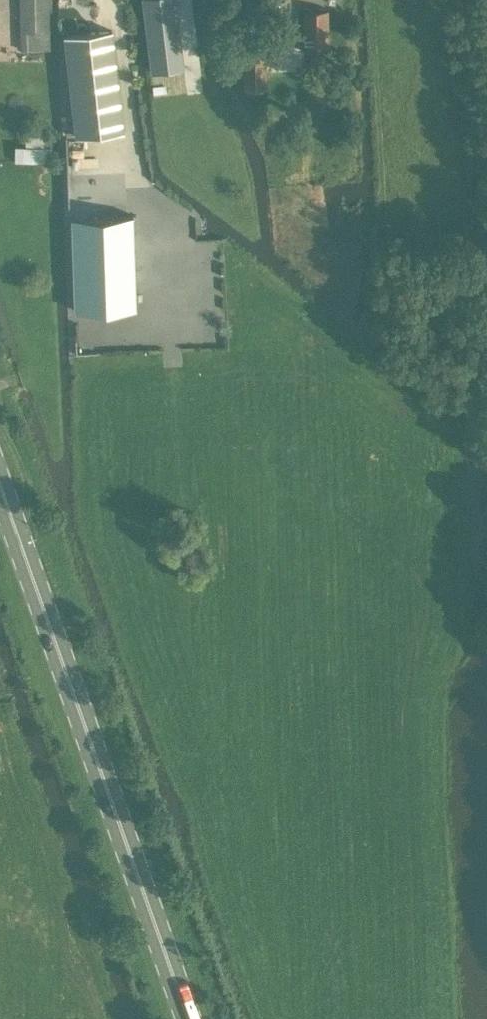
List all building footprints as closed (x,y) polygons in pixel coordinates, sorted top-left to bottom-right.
[(49,48),(48,0),(19,0),(20,49),(49,48)] [(151,71),(184,67),(175,0),(142,0),(151,71)] [(328,9),(303,9),(303,49),(329,49),(328,9)] [(111,29),(64,34),(75,135),(123,129),(111,29)] [(265,89),(265,48),(242,49),(243,89),(265,89)] [(14,160),(48,162),(51,162),(51,146),(49,146),(47,146),(25,145),(14,145),(14,160)] [(132,214),(70,216),(73,308),(135,306),(132,214)]
